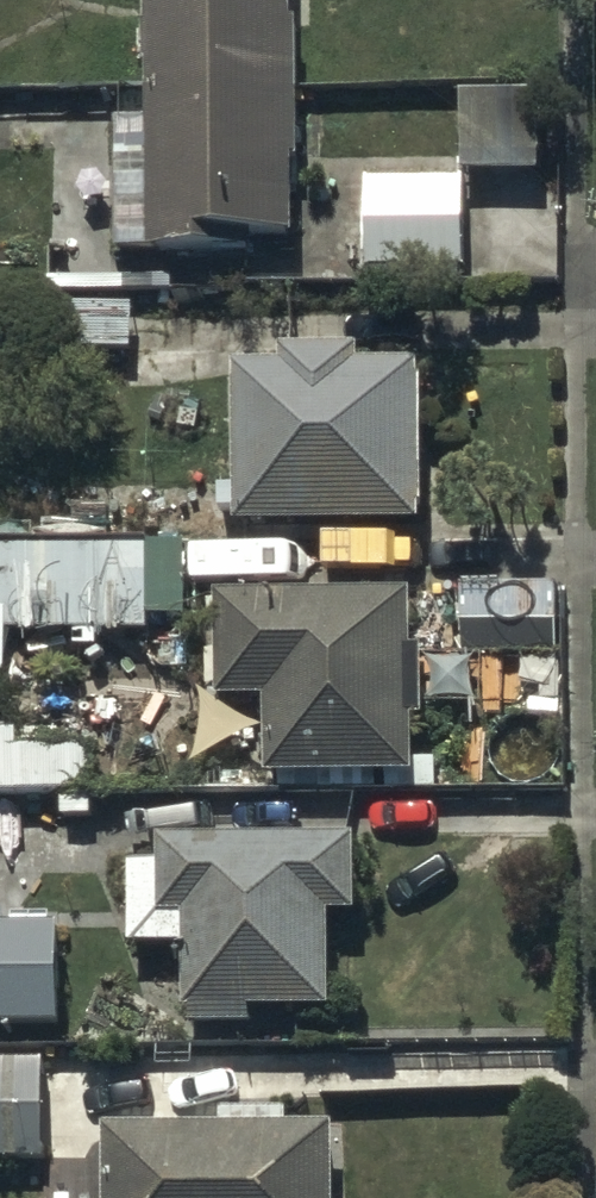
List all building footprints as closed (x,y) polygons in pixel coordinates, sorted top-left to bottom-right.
[(298,256),(297,0),(160,0),(161,256),(298,256)] [(465,106),(466,182),(540,182),(540,106),(465,106)] [(374,288),(466,288),(466,202),(373,202),(374,288)] [(60,312),(59,357),(132,359),(133,314),(60,312)] [(365,366),(289,367),(289,387),(245,387),(245,542),(424,541),(423,386),(365,386),(365,366)] [(160,653),(159,557),(0,557),(0,653),(160,653)] [(409,809),(408,617),(231,618),(231,719),(267,719),(267,810),(409,809)] [(102,807),(101,761),(0,762),(0,808),(102,807)] [(363,861),(168,862),(168,942),(192,942),(193,1041),(338,1040),(337,934),(363,934),(363,861)] [(0,932),(0,1035),(53,1036),(55,934),(0,932)] [(51,1186),(51,1084),(0,1084),(0,1186),(51,1186)] [(336,1148),(116,1149),(116,1197),(336,1197),(336,1148)]
